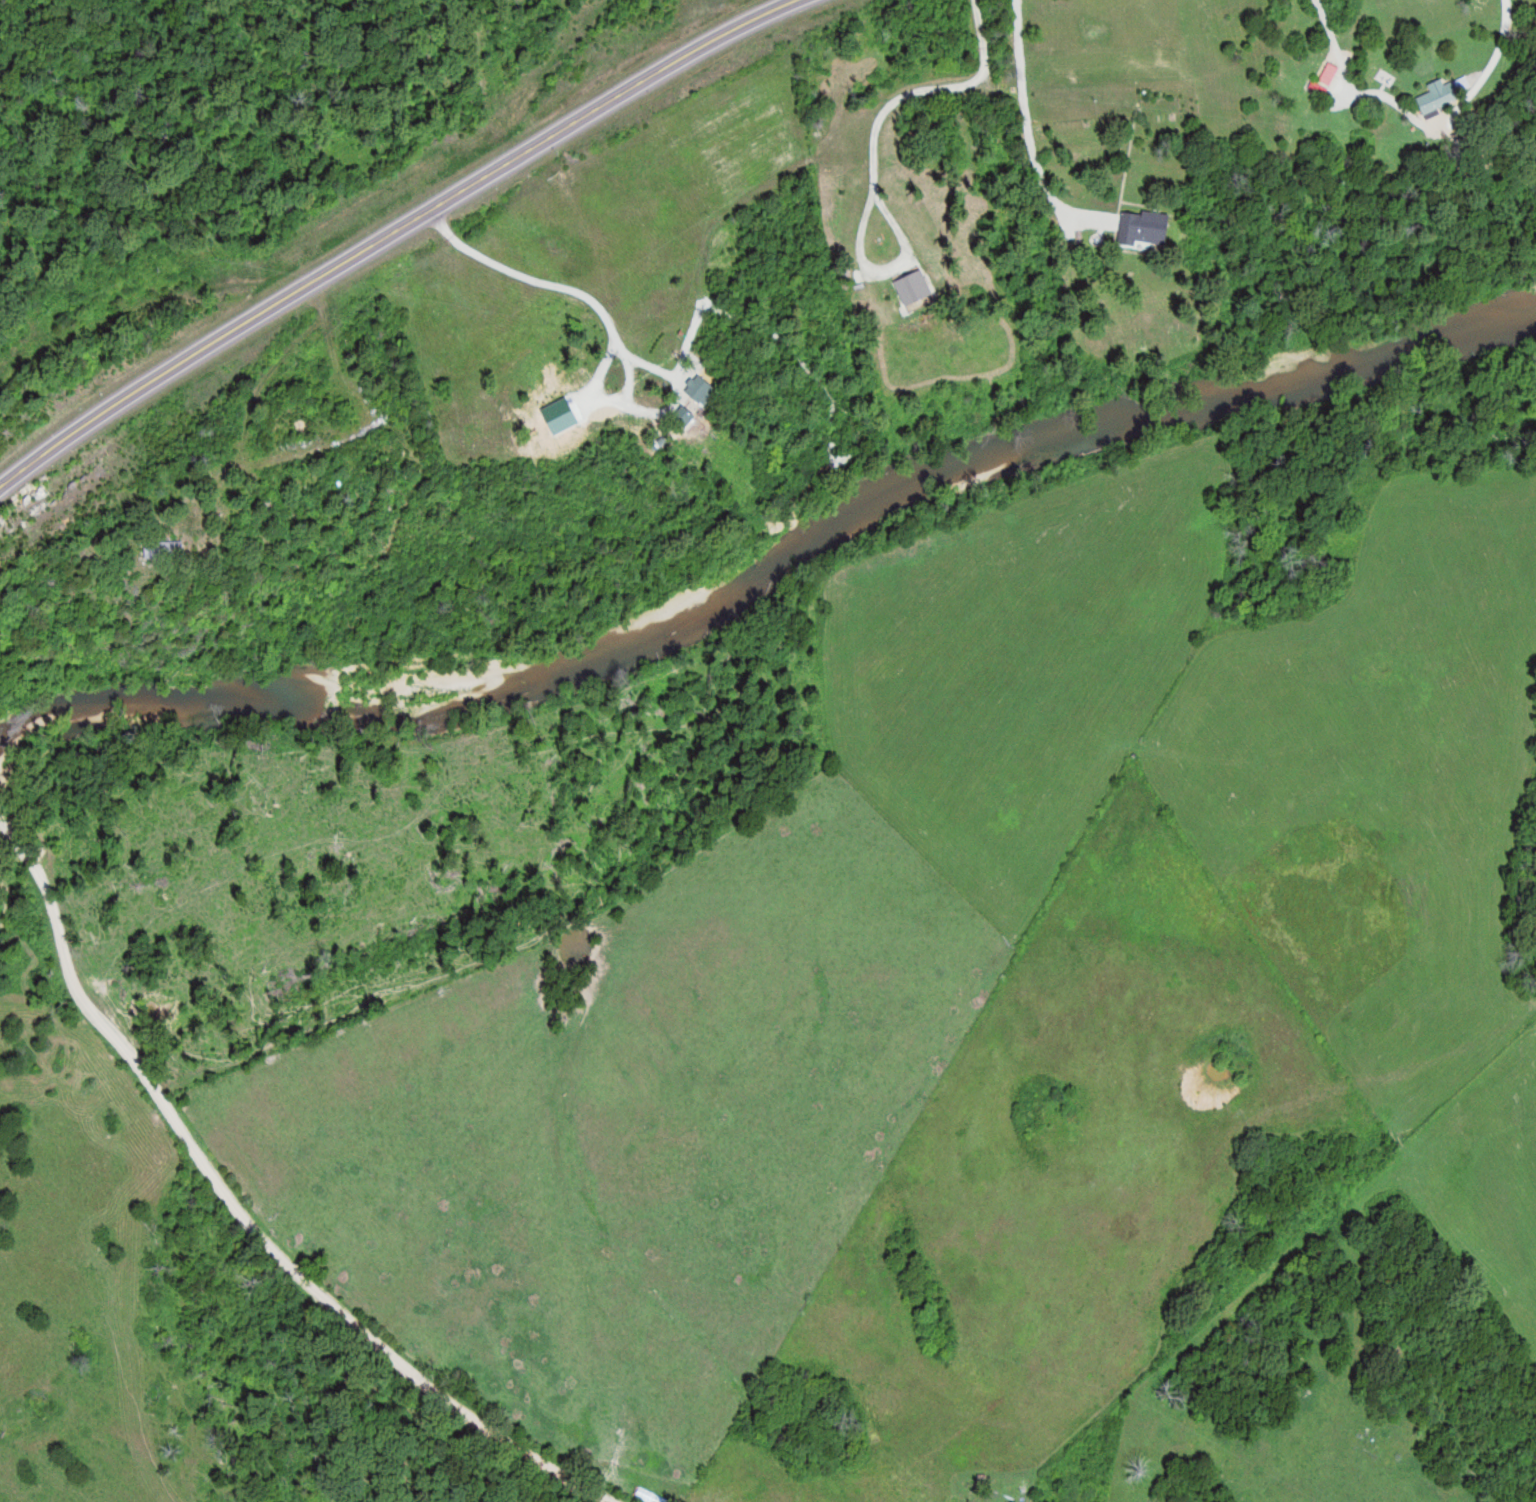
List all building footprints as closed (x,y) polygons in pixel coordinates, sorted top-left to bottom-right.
[(1334,85),(1342,66),(1331,62),(1323,81),(1334,85)] [(1418,97),(1425,114),(1462,99),(1460,92),(1474,86),(1469,76),(1455,82),(1454,81),(1446,84),(1444,78),(1430,84),(1433,91),(1418,97)] [(1311,88),(1329,96),(1333,88),(1315,80),(1311,88)] [(1120,243),(1136,246),(1137,240),(1165,244),(1170,213),(1144,210),(1143,214),(1125,212),(1120,243)] [(703,377),(695,391),(717,404),(727,385),(710,375),(707,379),(703,377)]
